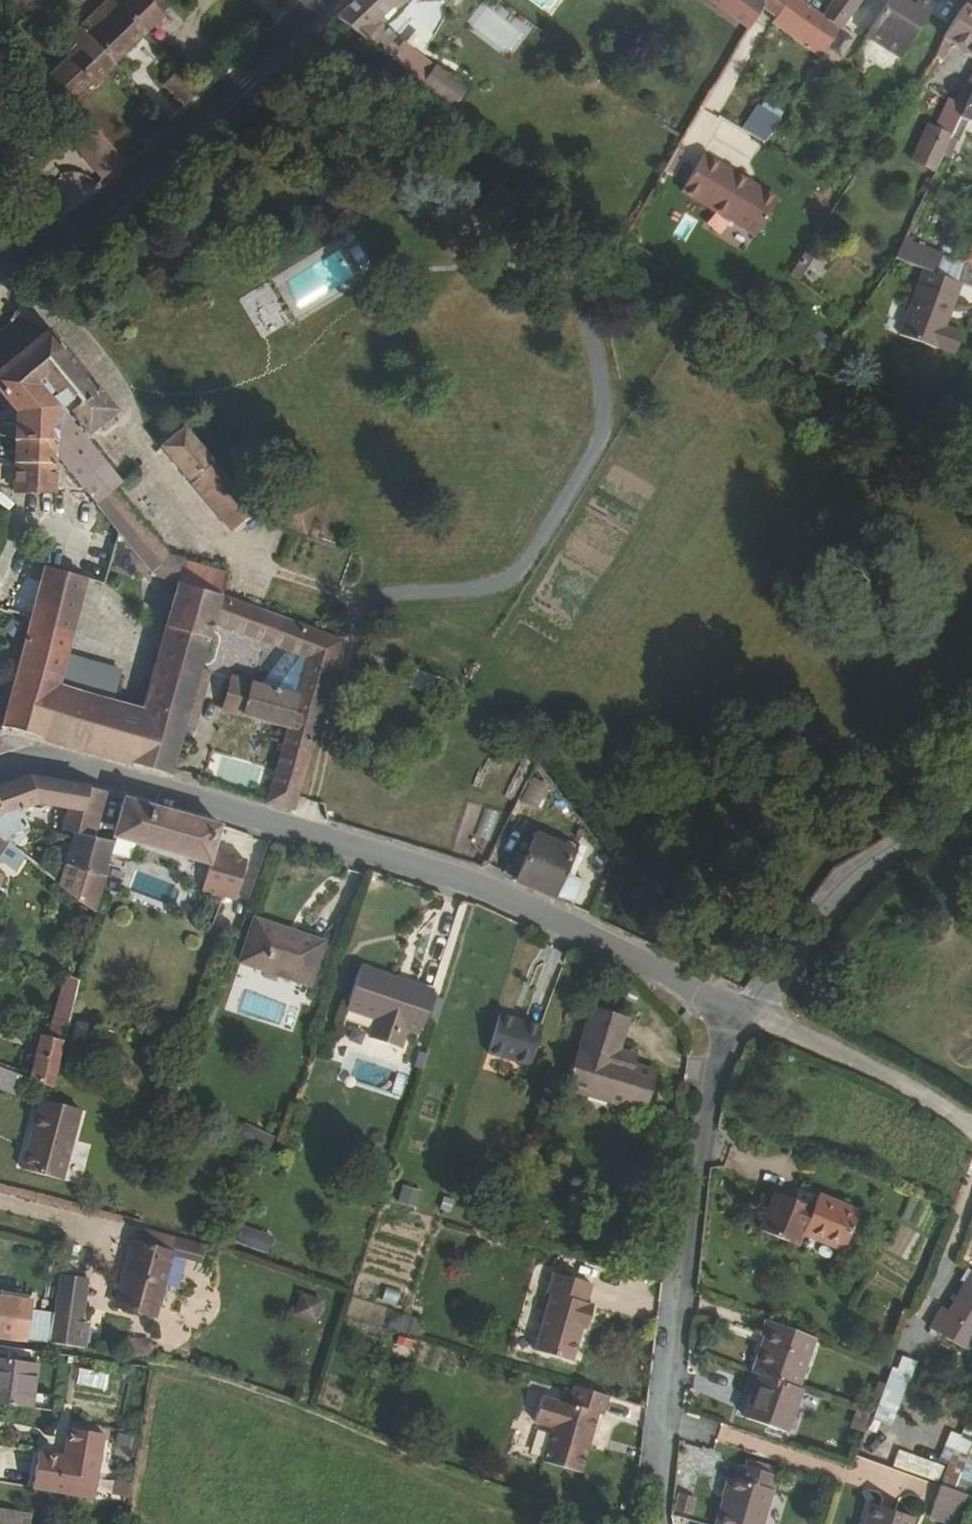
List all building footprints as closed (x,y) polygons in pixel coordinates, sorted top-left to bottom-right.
[(108,21),(121,9),(129,0),(109,0),(98,11),(108,21)] [(164,17),(147,0),(129,0),(121,9),(146,34),(164,17)] [(336,18),(456,106),(468,91),(405,43),(399,50),(392,43),(397,37),(382,25),(386,21),(382,17),(394,6),(398,9),(408,0),(355,0),(336,18)] [(747,29),(759,9),(764,0),(710,0),(747,29)] [(759,9),(785,28),(822,55),(824,53),(840,29),(823,17),(802,0),(764,0),(759,9)] [(823,17),(840,29),(824,53),(838,63),(856,36),(842,27),(861,0),(833,0),(823,17)] [(934,6),(924,0),(916,0),(915,1),(912,7),(901,0),(889,0),(866,35),(900,58),(934,6)] [(950,43),(971,57),(971,11),(963,5),(943,39),(936,57),(942,60),(948,49),(950,43)] [(382,17),(386,21),(398,10),(398,9),(394,6),(382,17)] [(512,56),(525,29),(476,6),(463,32),(512,56)] [(113,66),(146,34),(121,9),(108,21),(88,41),(113,66)] [(92,87),(113,66),(88,41),(108,21),(98,11),(70,39),(75,45),(56,64),(59,67),(48,78),(70,102),(82,91),(89,84),(92,87)] [(950,43),(948,49),(961,58),(963,55),(971,61),(971,57),(950,43)] [(184,107),(201,90),(181,70),(164,86),(184,107)] [(844,75),(839,83),(851,92),(857,83),(844,75)] [(91,123),(102,114),(82,91),(70,102),(67,105),(70,108),(74,108),(77,106),(89,120),(91,123)] [(959,118),(950,138),(957,142),(967,120),(971,121),(971,93),(971,92),(963,107),(959,118)] [(912,160),(934,171),(942,156),(950,138),(959,118),(963,107),(948,100),(934,129),(928,126),(912,160)] [(740,130),(762,145),(782,116),(760,101),(740,130)] [(91,123),(125,163),(132,156),(129,152),(128,145),(102,114),(91,123)] [(89,120),(69,137),(104,179),(125,163),(91,123),(89,120)] [(957,142),(950,138),(942,156),(950,160),(957,142)] [(703,155),(682,191),(756,236),(777,199),(703,155)] [(451,238),(476,235),(508,261),(509,259),(513,263),(518,262),(526,252),(526,247),(522,244),(523,242),(505,227),(522,206),(499,186),(481,209),(448,212),(451,238)] [(374,194),(360,195),(362,206),(375,204),(374,194)] [(960,284),(965,265),(910,244),(912,239),(905,236),(894,259),(960,284)] [(960,284),(961,284),(971,288),(971,246),(970,245),(965,265),(960,284)] [(797,279),(815,252),(808,248),(791,275),(797,279)] [(819,257),(804,278),(815,286),(830,265),(819,257)] [(899,335),(955,354),(963,333),(945,327),(961,284),(960,284),(923,271),(899,335)] [(0,372),(0,392),(18,412),(16,438),(58,439),(74,426),(62,410),(66,407),(88,433),(115,410),(49,331),(0,372)] [(810,350),(823,358),(833,343),(820,335),(810,350)] [(58,439),(16,438),(15,491),(55,492),(56,455),(96,503),(112,490),(121,483),(74,426),(58,439)] [(184,428),(161,446),(232,531),(252,514),(317,538),(322,525),(310,520),(316,505),(274,490),(269,504),(258,500),(254,511),(184,428)] [(228,574),(168,556),(112,490),(96,503),(152,573),(178,586),(179,583),(222,596),(228,574)] [(45,566),(4,728),(89,753),(101,698),(59,686),(86,578),(45,566)] [(101,698),(89,753),(172,776),(185,730),(202,668),(214,623),(222,596),(179,583),(178,586),(144,711),(101,698)] [(342,641),(222,596),(214,623),(308,658),(298,696),(234,678),(225,710),(288,727),(315,734),(342,641)] [(211,671),(202,668),(185,730),(194,732),(211,671)] [(417,670),(411,688),(442,698),(448,680),(417,670)] [(288,727),(266,803),(293,811),(315,734),(288,727)] [(29,778),(10,785),(18,808),(19,809),(37,803),(68,808),(82,810),(87,788),(29,778)] [(533,778),(521,801),(536,809),(548,786),(533,778)] [(0,814),(18,808),(10,785),(0,789),(0,814)] [(107,793),(87,788),(82,810),(68,808),(62,830),(74,833),(66,864),(106,876),(107,862),(113,842),(95,837),(107,793)] [(213,852),(220,826),(124,799),(113,837),(209,865),(202,891),(235,900),(246,861),(213,852)] [(4,840),(8,834),(25,828),(19,809),(18,808),(0,814),(0,837),(4,840)] [(488,863),(501,827),(486,821),(472,857),(488,863)] [(519,854),(510,877),(513,881),(572,906),(582,880),(564,872),(570,861),(573,854),(574,851),(535,834),(525,857),(519,854)] [(7,864),(16,850),(4,840),(0,837),(0,860),(7,864)] [(573,854),(570,861),(575,863),(578,856),(573,854)] [(106,876),(66,864),(60,885),(97,913),(106,876)] [(309,984),(323,943),(255,920),(242,962),(309,984)] [(420,1033),(434,992),(361,968),(347,1008),(378,1018),(371,1038),(399,1048),(406,1028),(420,1033)] [(79,979),(65,974),(50,1037),(40,1035),(30,1079),(53,1089),(79,979)] [(607,1097),(607,1104),(643,1116),(655,1077),(626,1068),(629,1058),(615,1055),(626,1020),(591,1010),(578,1053),(575,1053),(567,1083),(607,1097)] [(540,1027),(498,1015),(487,1054),(527,1067),(540,1027)] [(24,1077),(0,1067),(0,1089),(16,1095),(24,1077)] [(564,1090),(607,1104),(607,1097),(567,1083),(564,1090)] [(81,1110),(41,1100),(23,1170),(63,1180),(81,1110)] [(266,1152),(273,1139),(245,1126),(239,1140),(266,1152)] [(823,1227),(851,1235),(861,1208),(820,1192),(812,1213),(804,1210),(807,1203),(774,1190),(765,1212),(792,1218),(823,1227)] [(846,1248),(851,1235),(823,1227),(792,1218),(765,1212),(759,1227),(793,1240),(798,1228),(846,1248)] [(268,1252),(273,1238),(244,1228),(239,1242),(268,1252)] [(171,1251),(132,1241),(116,1305),(154,1315),(171,1251)] [(623,1295),(585,1282),(578,1300),(582,1303),(564,1357),(602,1371),(614,1340),(618,1341),(626,1316),(618,1311),(623,1295)] [(971,1345),(971,1293),(950,1322),(946,1318),(933,1339),(963,1359),(971,1345)] [(0,1295),(0,1336),(30,1340),(33,1306),(33,1299),(0,1295)] [(301,1296),(299,1320),(325,1321),(327,1297),(301,1296)] [(46,1342),(51,1308),(33,1306),(30,1340),(46,1342)] [(75,1311),(51,1308),(46,1342),(70,1345),(75,1311)] [(800,1386),(818,1337),(771,1321),(765,1337),(770,1339),(758,1370),(767,1374),(800,1386)] [(124,1351),(148,1355),(149,1340),(126,1337),(124,1351)] [(904,1383),(916,1357),(904,1350),(893,1378),(904,1383)] [(33,1397),(38,1359),(0,1355),(0,1397),(33,1397)] [(789,1433),(806,1388),(800,1386),(767,1374),(750,1418),(789,1433)] [(90,1376),(89,1388),(112,1389),(112,1377),(90,1376)] [(609,1414),(614,1397),(585,1388),(581,1402),(553,1395),(544,1421),(562,1427),(550,1460),(596,1477),(616,1417),(609,1414)] [(94,1500),(105,1432),(64,1426),(60,1453),(33,1450),(28,1490),(94,1500)] [(971,1484),(971,1446),(956,1440),(936,1486),(966,1499),(971,1484)] [(936,1486),(943,1469),(897,1452),(890,1469),(936,1486)] [(725,1523),(762,1523),(780,1473),(744,1460),(739,1475),(732,1473),(716,1521),(725,1523)] [(929,1522),(935,1523),(956,1523),(964,1498),(939,1490),(929,1522)] [(897,1508),(869,1498),(865,1516),(871,1518),(869,1523),(893,1523),(897,1508)] [(6,1523),(17,1523),(20,1508),(0,1503),(0,1523),(6,1523)] [(35,1512),(20,1508),(17,1523),(32,1523),(35,1512)] [(897,1508),(893,1523),(919,1523),(920,1520),(897,1508)]
